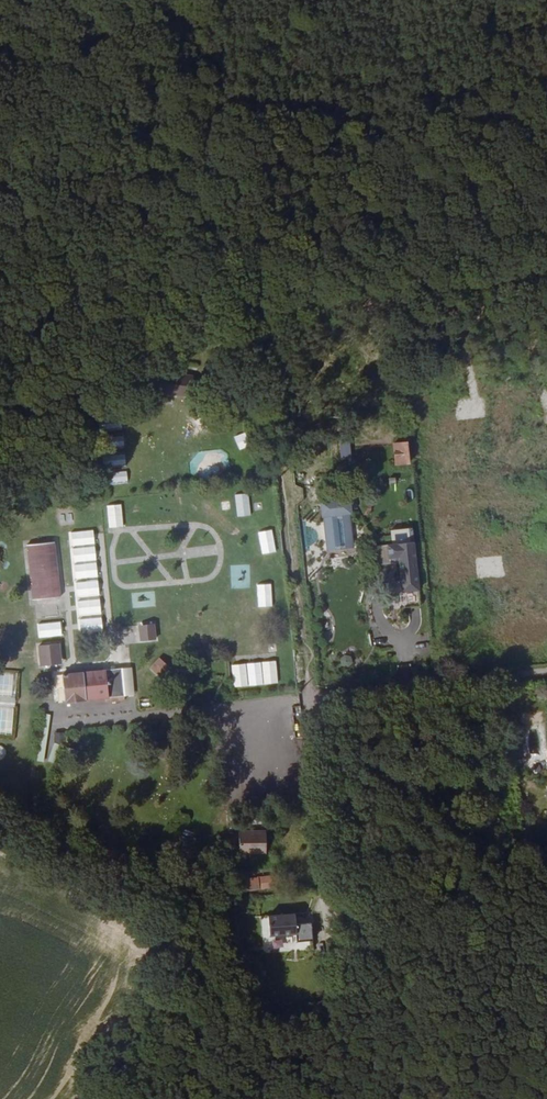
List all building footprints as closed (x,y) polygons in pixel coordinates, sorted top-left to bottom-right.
[(165,387),(182,403),(192,393),(175,376),(165,387)] [(234,435),(237,449),(249,446),(246,432),(234,435)] [(407,442),(393,444),(395,465),(409,463),(407,442)] [(248,492),(235,493),(237,517),(250,516),(248,492)] [(236,521),(233,498),(219,500),(222,522),(236,521)] [(366,499),(362,500),(363,514),(367,514),(368,513),(371,509),(370,503),(366,499)] [(324,500),(326,551),(355,550),(353,500),(324,500)] [(274,539),(260,541),(262,554),(276,552),(274,539)] [(401,591),(418,590),(413,542),(387,545),(388,558),(398,557),(401,591)] [(64,599),(59,543),(31,546),(35,602),(64,599)] [(86,553),(85,544),(68,545),(69,554),(86,553)] [(88,569),(87,561),(69,563),(70,571),(88,569)] [(90,588),(89,579),(71,581),(72,589),(90,588)] [(258,607),(272,606),(270,582),(256,583),(258,607)] [(74,607),(92,605),(91,598),(73,600),(74,607)] [(420,620),(420,607),(411,607),(411,620),(420,620)] [(276,623),(274,609),(260,610),(261,625),(276,623)] [(75,625),(94,623),(93,615),(74,617),(75,625)] [(66,626),(65,618),(43,620),(44,628),(66,626)] [(140,630),(141,640),(156,638),(155,629),(151,629),(151,626),(144,627),(144,630),(140,630)] [(59,644),(39,646),(40,660),(46,659),(46,662),(56,662),(55,659),(61,658),(59,644)] [(160,656),(150,666),(164,678),(173,668),(160,656)] [(258,665),(245,666),(248,690),(261,688),(258,665)] [(241,667),(227,669),(230,692),(244,690),(241,667)] [(122,668),(62,674),(65,703),(125,697),(122,668)] [(0,674),(0,699),(12,700),(14,675),(0,674)] [(203,748),(203,735),(195,735),(195,748),(203,748)] [(255,843),(253,822),(226,825),(228,846),(255,843)] [(265,870),(249,872),(250,880),(266,879),(265,870)] [(245,872),(229,874),(230,883),(246,881),(245,872)] [(292,915),(257,916),(258,937),(292,935),(292,915)]
